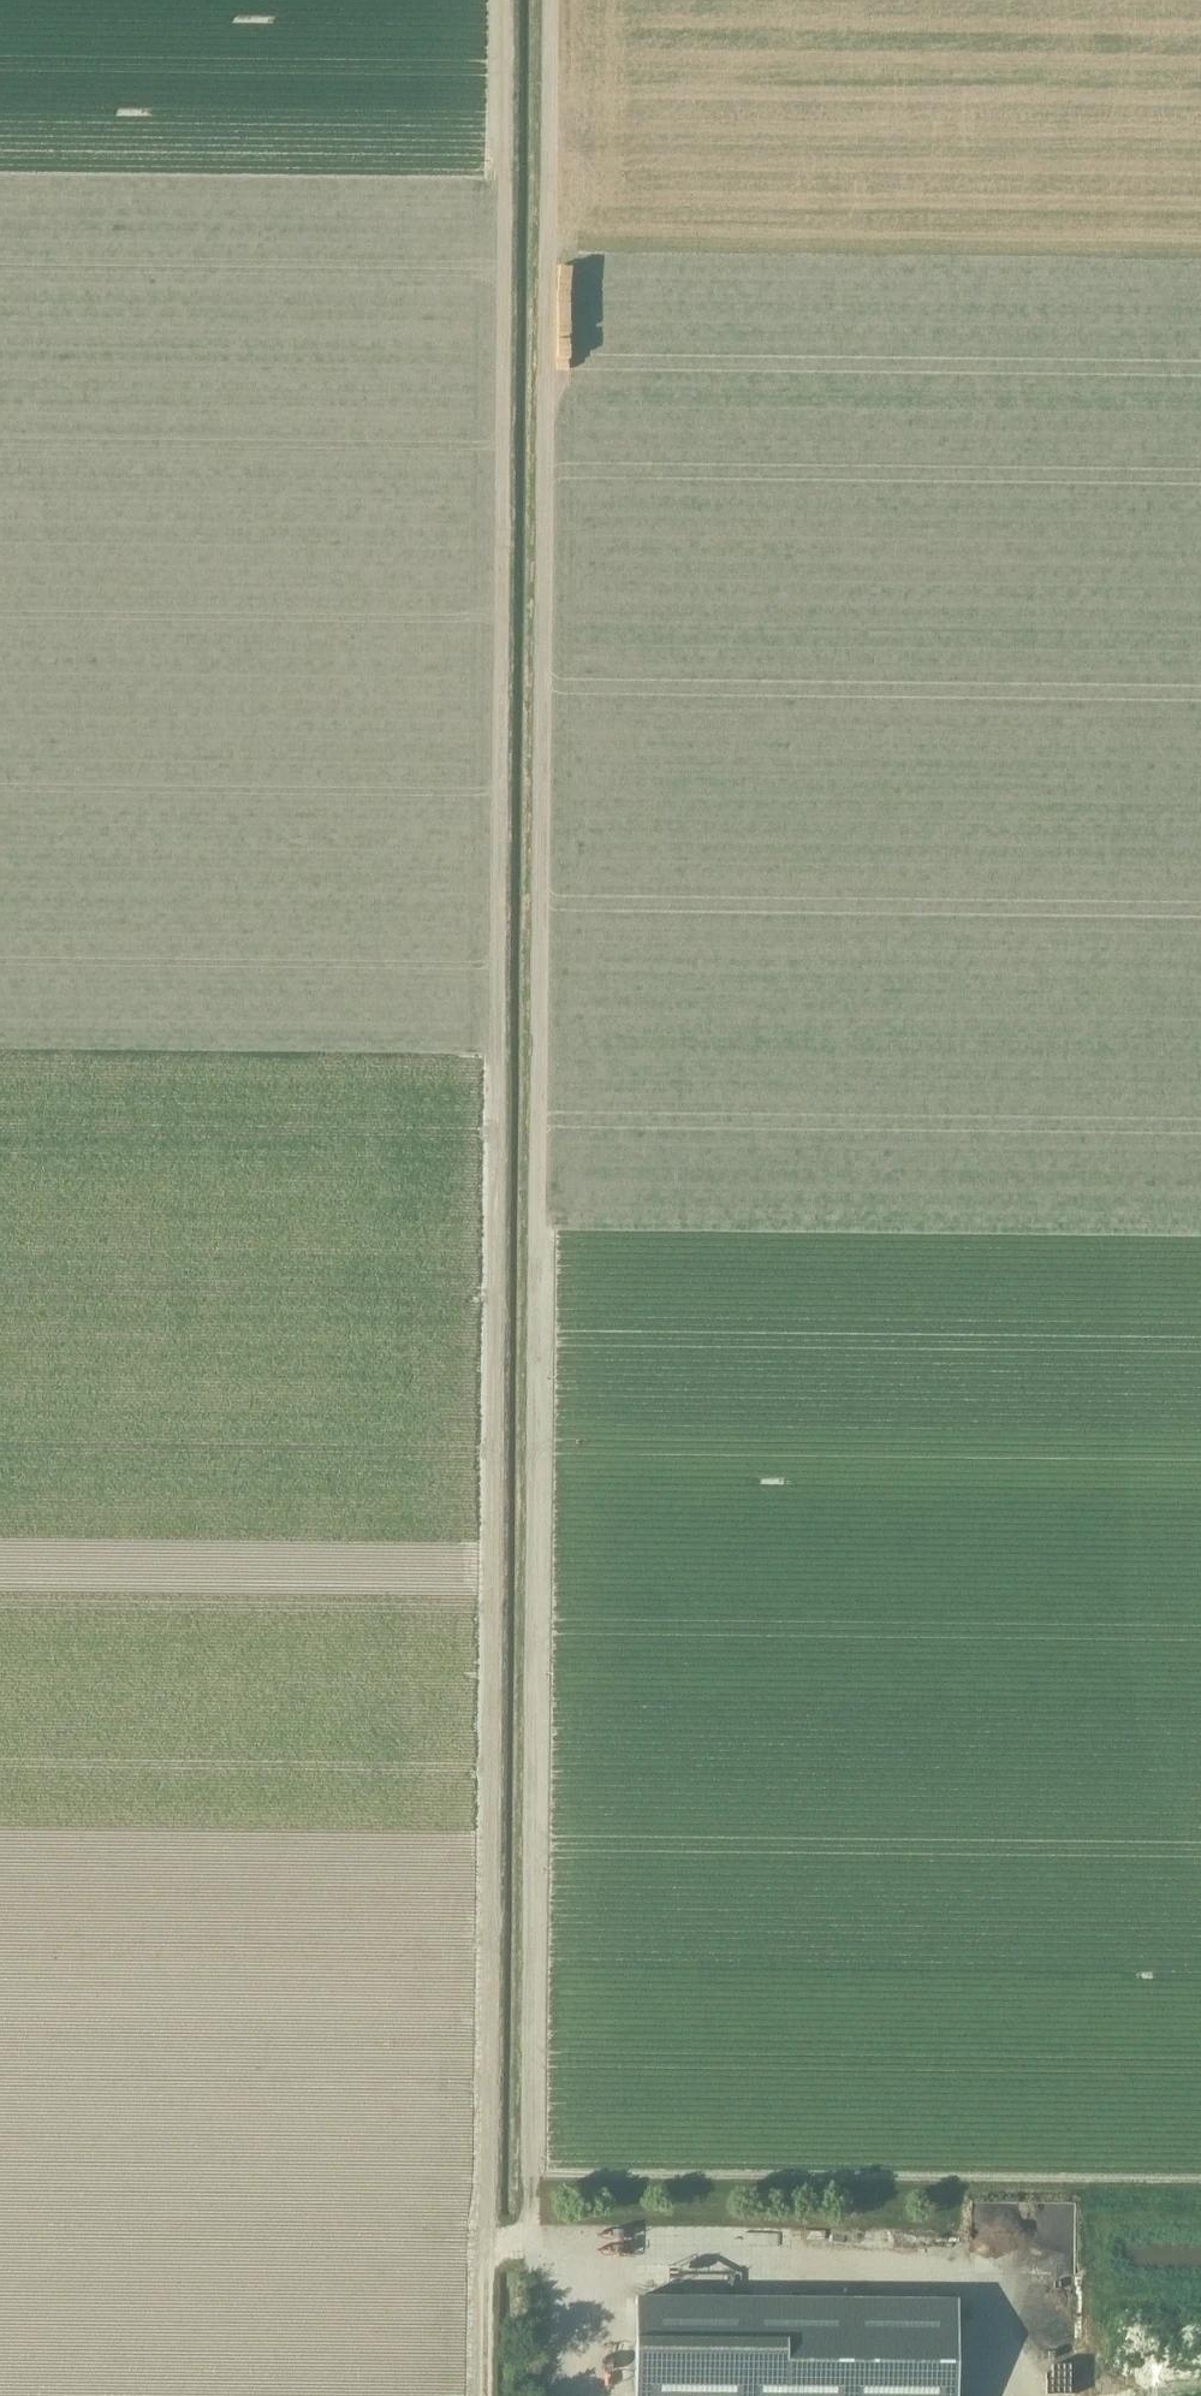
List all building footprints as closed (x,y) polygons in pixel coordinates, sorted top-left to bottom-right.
[(957,2301),(635,2297),(634,2395),(956,2395),(957,2301)]
